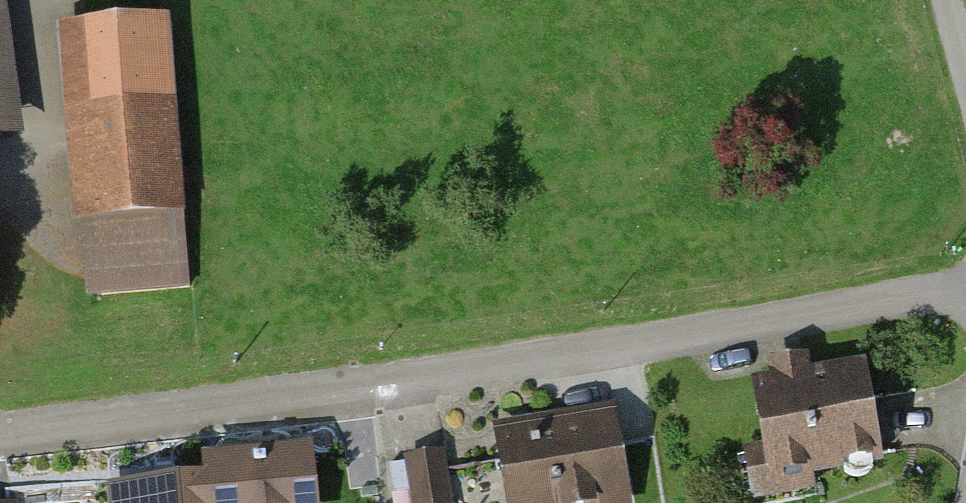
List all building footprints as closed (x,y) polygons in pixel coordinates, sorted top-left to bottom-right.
[(17,139),(1,0),(0,0),(0,141),(17,139)] [(188,300),(168,27),(68,34),(88,307),(188,300)] [(861,363),(742,380),(760,499),(878,481),(861,363)] [(497,430),(507,502),(627,502),(615,414),(497,430)] [(209,457),(212,502),(311,502),(308,451),(209,457)] [(402,458),(409,502),(452,502),(444,451),(402,458)] [(105,485),(106,502),(205,502),(203,479),(105,485)]
